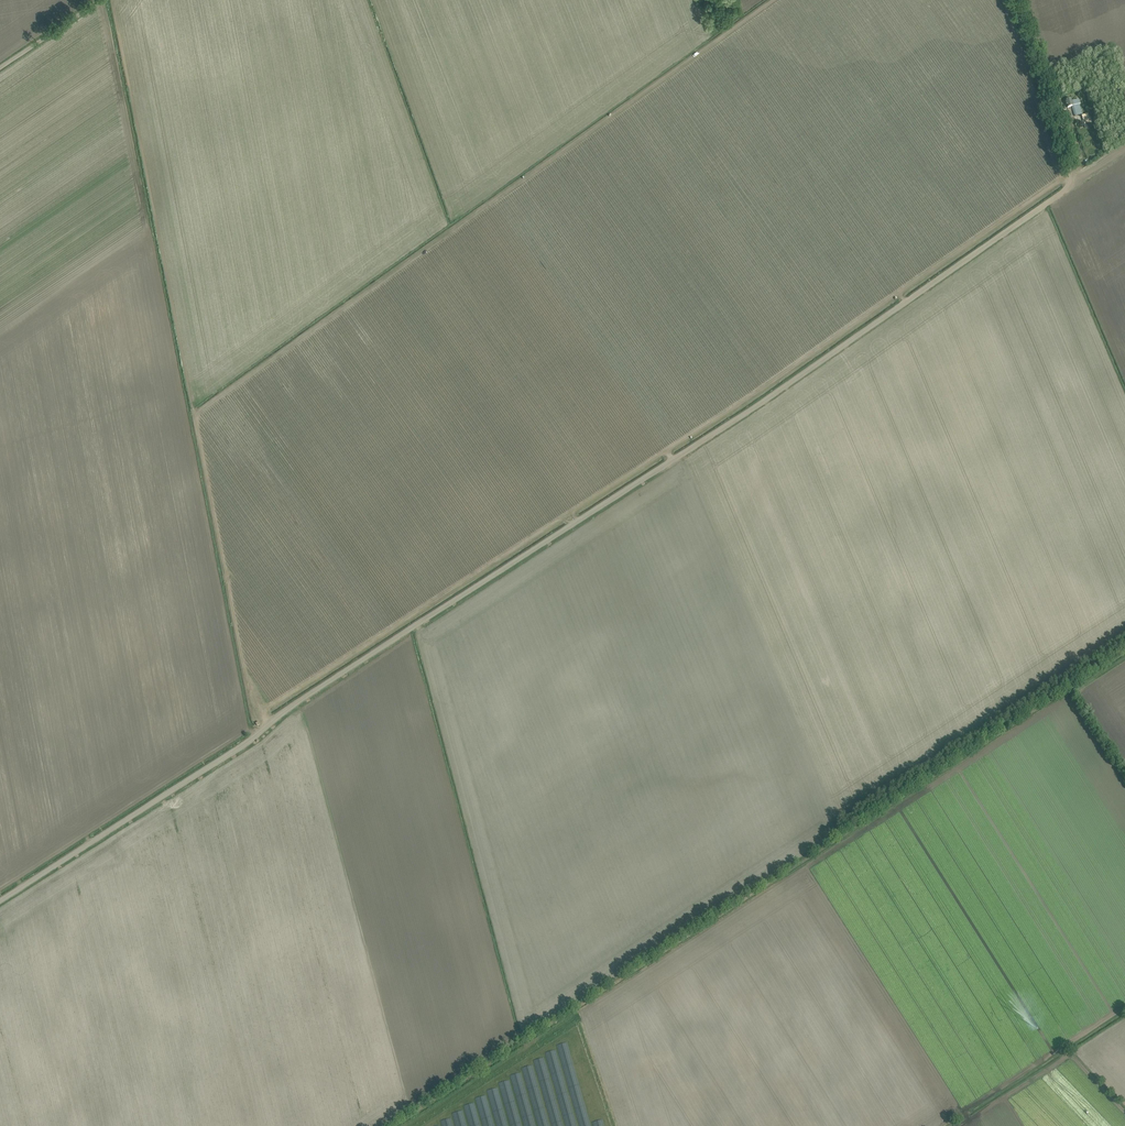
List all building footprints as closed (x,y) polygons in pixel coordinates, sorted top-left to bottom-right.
[(1071,99),(1065,101),(1067,108),(1072,107),(1075,116),(1082,114),(1079,104),(1080,104),(1078,99),(1072,101),(1071,99)] [(1088,113),(1082,115),(1085,125),(1091,123),(1088,113)]
